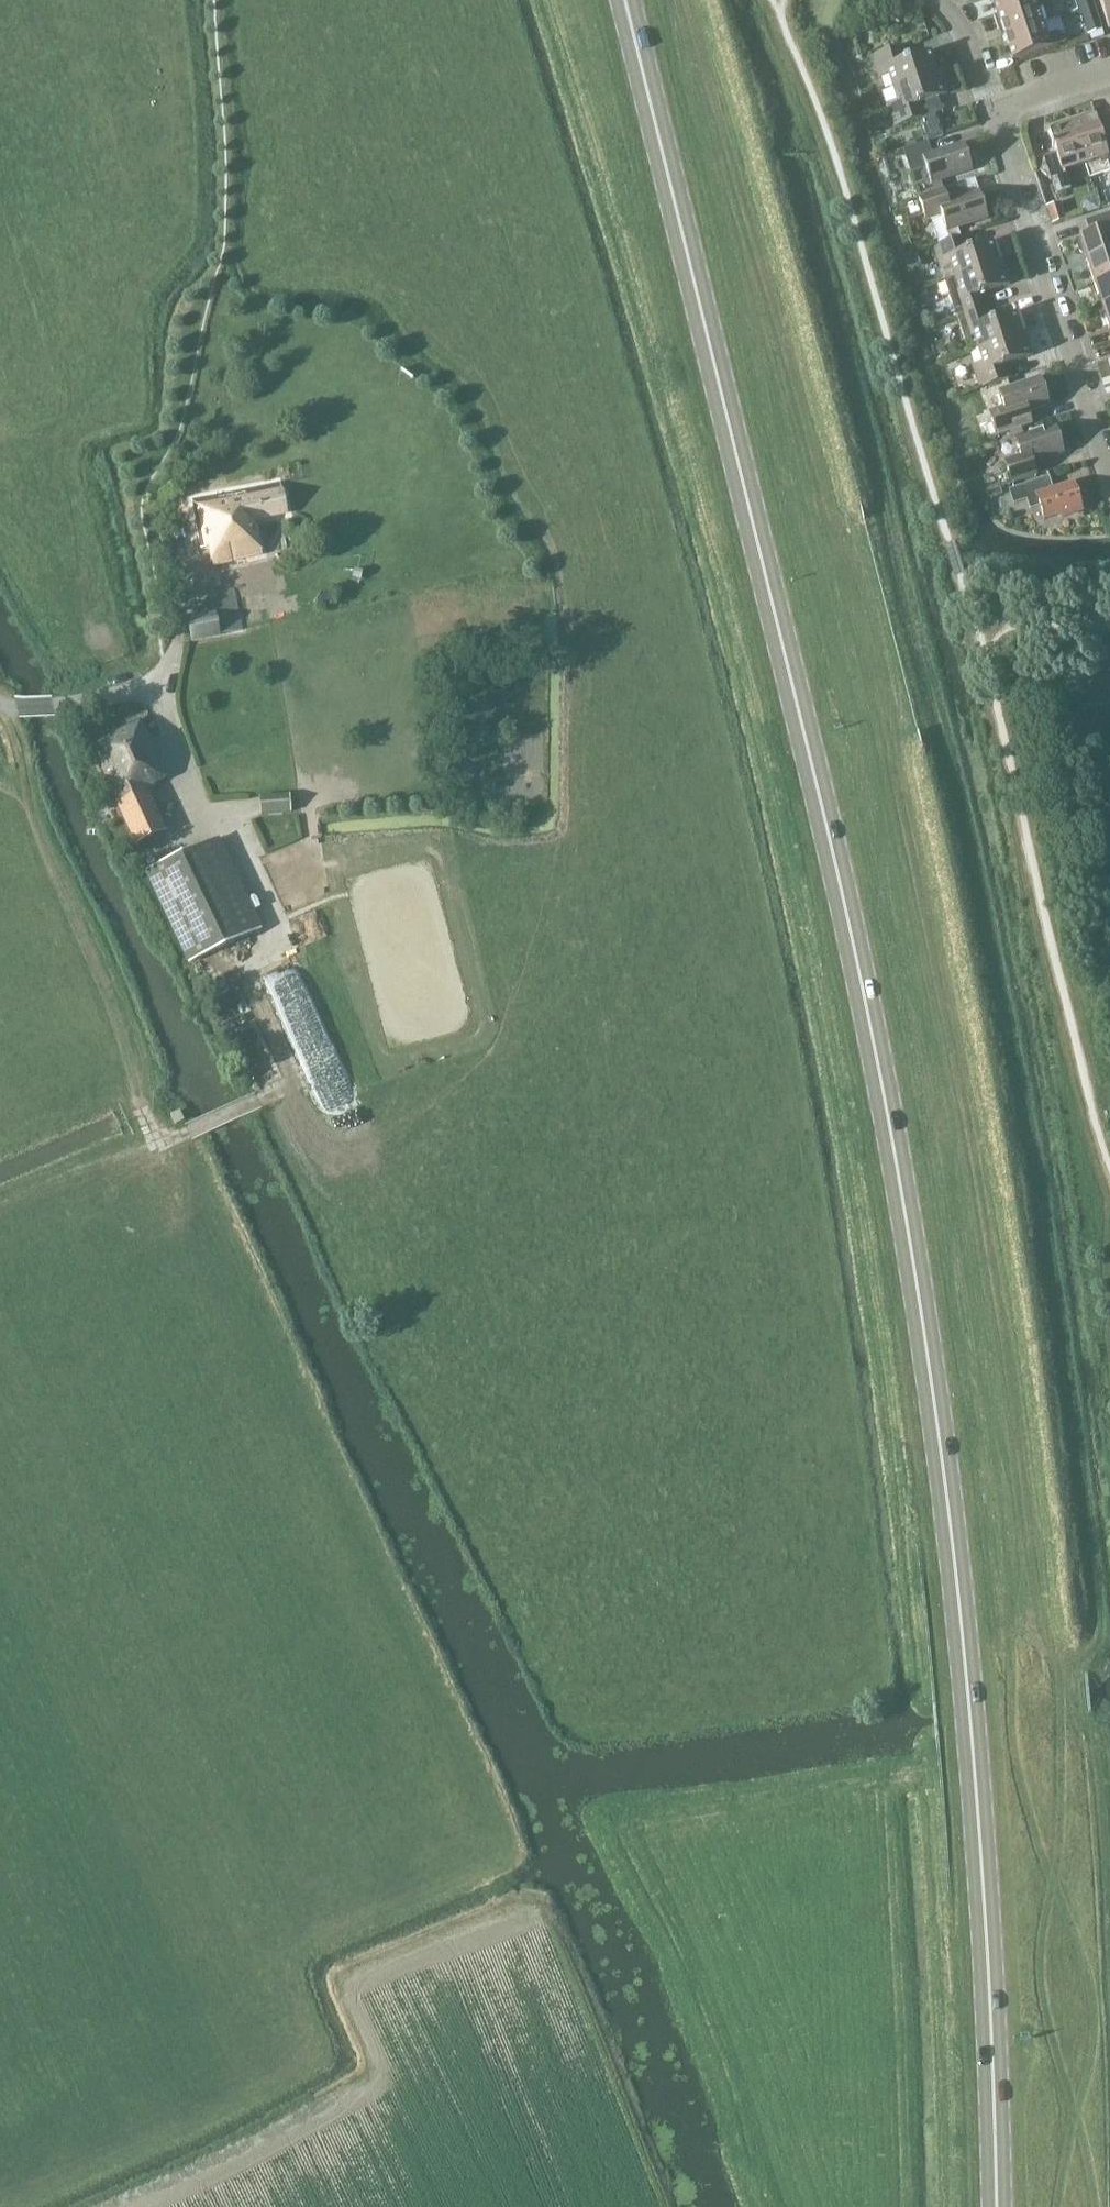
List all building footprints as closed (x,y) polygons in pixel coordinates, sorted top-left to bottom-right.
[(997,13),(1035,1),(1035,0),(992,0),(997,13)] [(1004,36),(1042,24),(1055,20),(1049,0),(1038,0),(1035,1),(997,13),(1004,36)] [(1079,12),(1095,7),(1092,0),(1075,0),(1079,12)] [(1109,27),(1109,0),(1099,0),(1108,28),(1109,27)] [(1095,7),(1079,12),(1087,35),(1102,31),(1095,7)] [(1046,36),(1042,24),(1004,36),(1012,60),(1066,42),(1064,37),(1056,33),(1046,36)] [(889,75),(892,87),(937,73),(930,52),(903,60),(898,47),(871,55),(879,79),(889,75)] [(940,72),(937,73),(892,87),(897,100),(887,104),(895,127),(921,118),(917,104),(947,95),(940,72)] [(1070,121),(1084,163),(1105,157),(1109,171),(1109,148),(1106,149),(1095,117),(1091,118),(1090,114),(1070,121)] [(1063,170),(1084,163),(1070,121),(1051,127),(1052,131),(1048,132),(1055,153),(1042,158),(1039,171),(1050,180),(1051,179),(1056,194),(1070,190),(1063,170)] [(932,154),(928,142),(902,150),(910,173),(926,168),(931,184),(972,171),(963,144),(932,154)] [(947,202),(943,190),(918,198),(926,221),(941,216),(946,232),(987,219),(979,192),(947,202)] [(1091,192),(1074,196),(1078,213),(1095,209),(1091,192)] [(1055,204),(1046,207),(1051,224),(1064,220),(1060,206),(1055,204)] [(1086,261),(1109,253),(1109,213),(1085,221),(1089,234),(1079,238),(1079,240),(1077,240),(1075,243),(1078,253),(1081,254),(1084,253),(1086,261)] [(951,266),(955,277),(999,263),(992,242),(965,251),(960,237),(934,246),(941,269),(951,266)] [(1094,284),(1109,279),(1109,253),(1086,261),(1094,284)] [(1001,262),(999,263),(955,277),(959,291),(949,294),(957,317),(983,308),(979,295),(1009,285),(1001,262)] [(1094,284),(1101,307),(1109,304),(1109,279),(1094,284)] [(1101,307),(1109,330),(1109,304),(1101,307)] [(974,337),(978,349),(1022,334),(1015,313),(988,322),(983,308),(957,317),(964,340),(974,337)] [(1025,333),(1022,334),(978,349),(982,362),(973,365),(980,388),(1007,379),(1002,366),(1032,356),(1025,333)] [(1004,408),(988,413),(992,424),(983,426),(987,438),(996,436),(1021,428),(1017,416),(1048,405),(1039,379),(999,392),(1004,408)] [(1011,484),(1037,476),(1035,471),(1039,469),(1045,461),(1044,460),(1064,453),(1055,427),(1014,440),(1019,455),(1004,461),(1011,484)] [(1038,510),(1042,525),(1083,512),(1074,485),(1054,491),(1050,479),(1010,492),(1014,507),(1028,503),(1031,512),(1038,510)] [(211,548),(214,565),(260,553),(251,520),(285,513),(279,484),(192,501),(201,549),(211,548)] [(213,612),(188,617),(192,640),(242,630),(233,589),(209,594),(213,612)] [(152,783),(166,777),(140,719),(89,743),(136,845),(166,831),(147,789),(154,786),(152,783)] [(267,815),(299,811),(297,793),(265,796),(267,815)] [(218,837),(144,872),(188,965),(262,930),(218,837)] [(291,912),(296,934),(317,928),(311,907),(291,912)]
